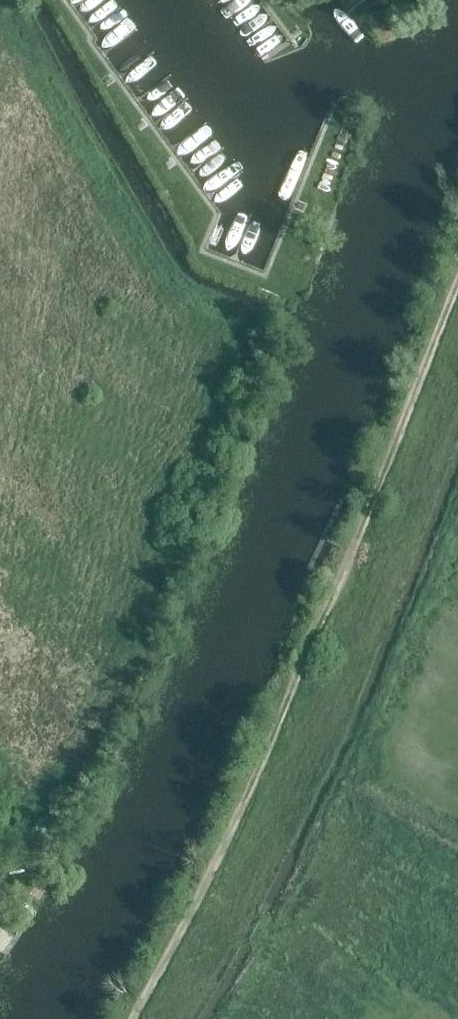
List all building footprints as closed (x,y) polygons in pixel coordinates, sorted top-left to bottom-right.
[(348,14),(367,0),(338,0),(348,14)]
